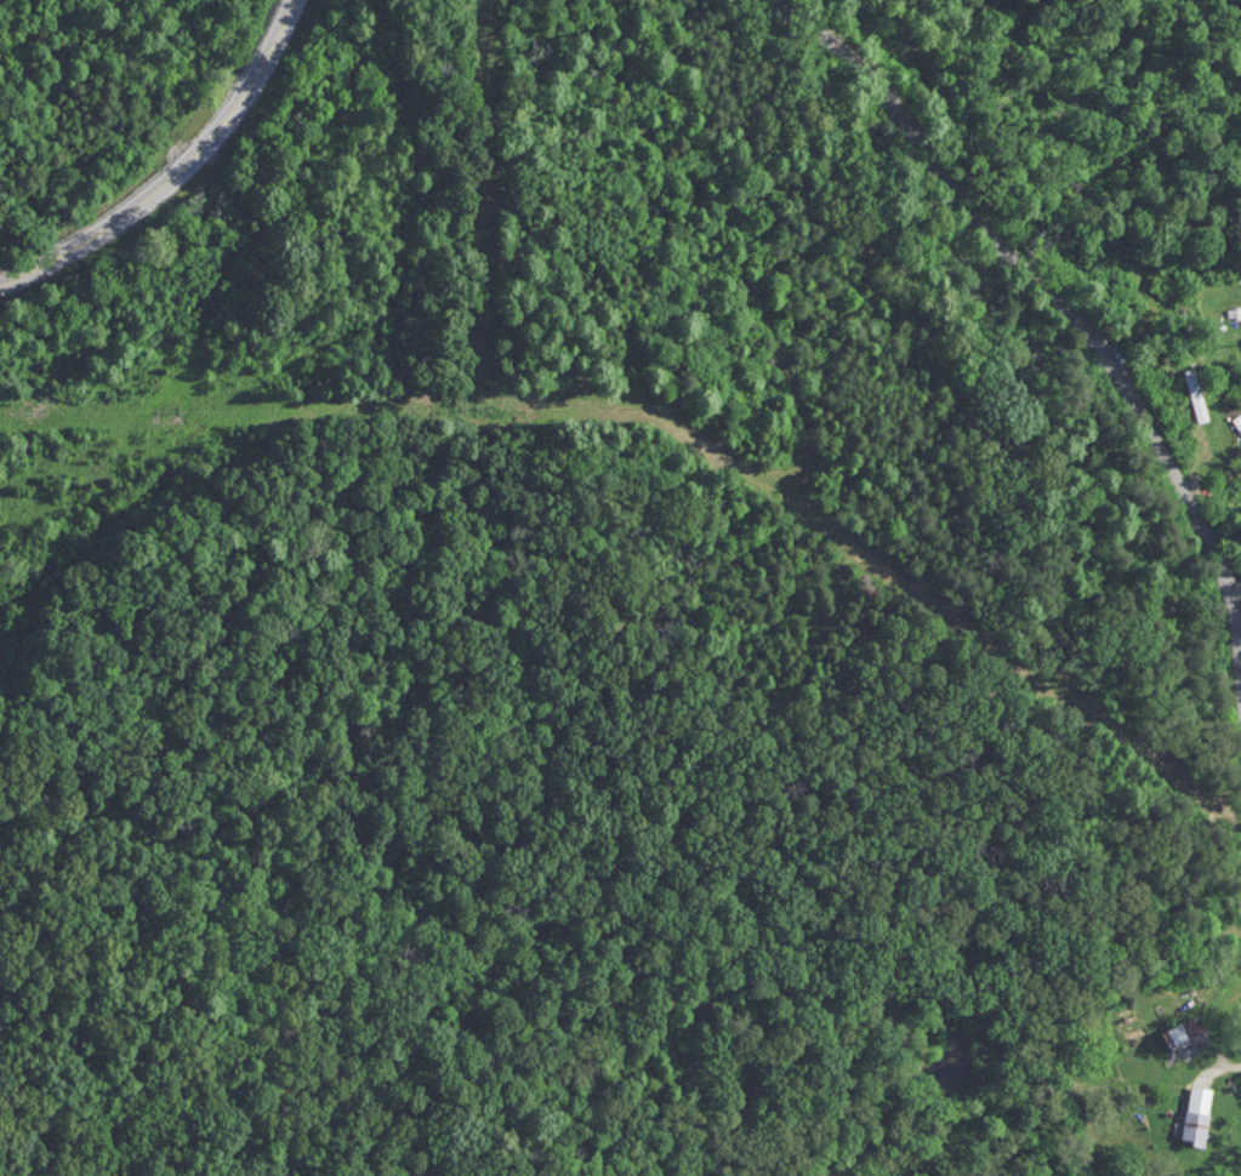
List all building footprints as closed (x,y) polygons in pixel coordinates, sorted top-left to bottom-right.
[(1161,1034),(1199,1017),(1211,1046),(1173,1062),(1161,1034)] [(1190,1086),(1214,1090),(1206,1146),(1183,1142),(1190,1086)]
